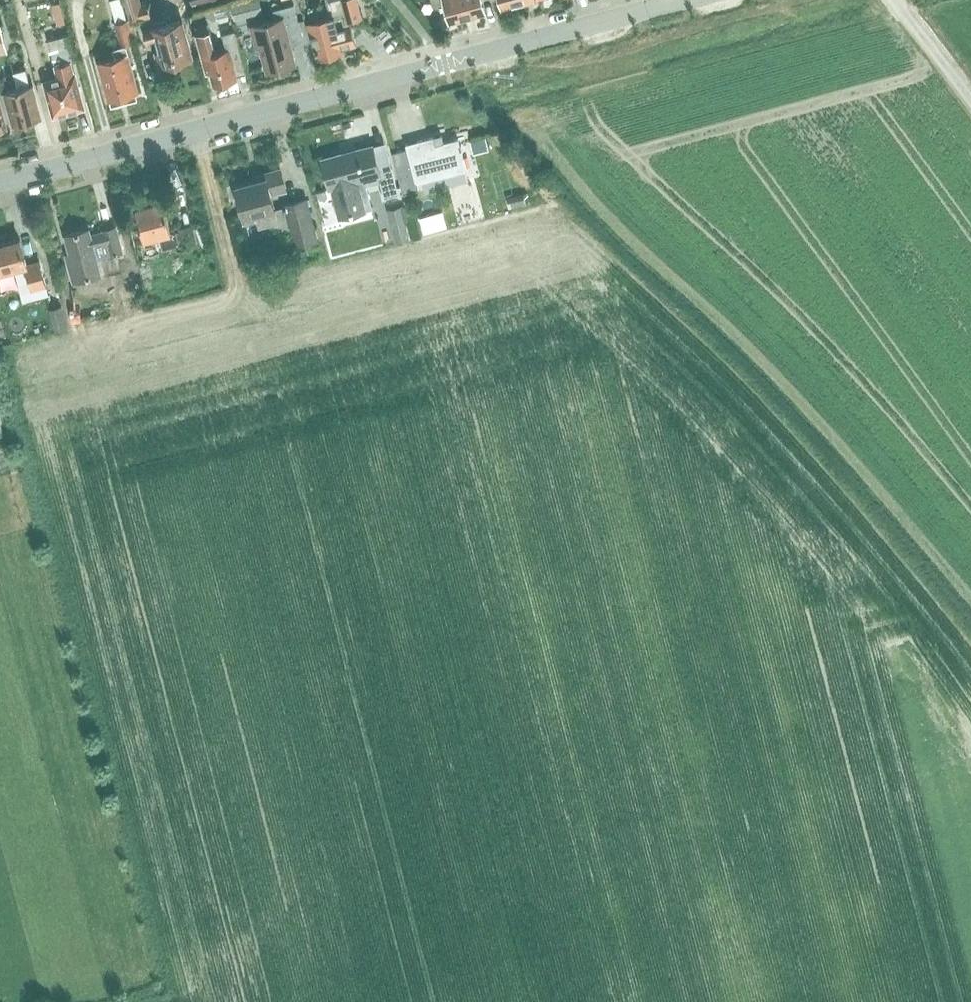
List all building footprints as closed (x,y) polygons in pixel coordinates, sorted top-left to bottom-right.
[(114,8),(126,6),(124,0),(112,0),(114,8)] [(151,1),(141,3),(140,0),(126,0),(131,19),(151,14),(148,4),(151,3),(151,1)] [(332,15),(308,22),(318,56),(343,48),(342,44),(355,40),(349,18),(362,15),(358,0),(328,0),(332,15)] [(450,20),(485,10),(482,0),(445,0),(450,20)] [(256,45),(259,44),(266,69),(296,61),(290,38),(303,35),(294,2),(272,8),(275,17),(250,24),(256,45)] [(243,3),(231,6),(234,18),(246,15),(243,3)] [(116,21),(123,45),(134,41),(128,18),(116,21)] [(190,57),(179,19),(165,23),(164,19),(152,23),(153,26),(142,29),(145,41),(156,38),(163,64),(190,57)] [(227,48),(216,51),(210,29),(198,33),(204,53),(209,71),(212,70),(216,85),(236,79),(235,75),(247,72),(235,29),(222,32),(227,48)] [(60,76),(46,80),(55,113),(84,105),(75,72),(71,59),(75,58),(68,31),(48,37),(55,62),(56,62),(60,76)] [(128,51),(98,58),(109,99),(111,98),(116,102),(123,101),(125,94),(139,91),(128,51)] [(18,86),(5,89),(14,124),(41,117),(31,83),(29,84),(25,67),(13,70),(18,86)] [(407,147),(393,151),(404,192),(418,188),(417,183),(467,170),(462,149),(463,149),(461,143),(460,144),(459,138),(443,142),(442,140),(435,142),(433,136),(406,143),(407,147)] [(486,136),(470,140),(474,152),(490,148),(486,136)] [(330,187),(334,186),(342,216),(373,208),(366,182),(379,178),(384,198),(399,194),(392,168),(379,171),(372,146),(322,159),(330,187)] [(275,230),(292,226),(297,244),(317,238),(306,199),(286,204),(286,206),(276,209),(272,193),(286,189),(281,169),(260,175),(261,179),(237,186),(246,218),(259,214),(261,222),(272,219),(275,230)] [(523,181),(497,188),(502,208),(528,201),(523,181)] [(438,198),(454,197),(453,184),(437,185),(438,198)] [(162,234),(165,247),(181,242),(177,230),(172,231),(164,200),(135,208),(144,239),(162,234)] [(402,206),(389,210),(394,226),(407,222),(402,206)] [(192,224),(180,227),(185,247),(197,244),(192,224)] [(74,260),(69,262),(74,280),(101,273),(94,247),(108,243),(111,254),(123,251),(116,226),(105,230),(105,231),(91,234),(89,229),(67,235),(74,260)] [(14,267),(23,300),(47,294),(38,261),(27,264),(20,239),(5,243),(4,240),(0,241),(0,271),(14,267)] [(56,331),(68,327),(62,304),(50,308),(56,331)]
